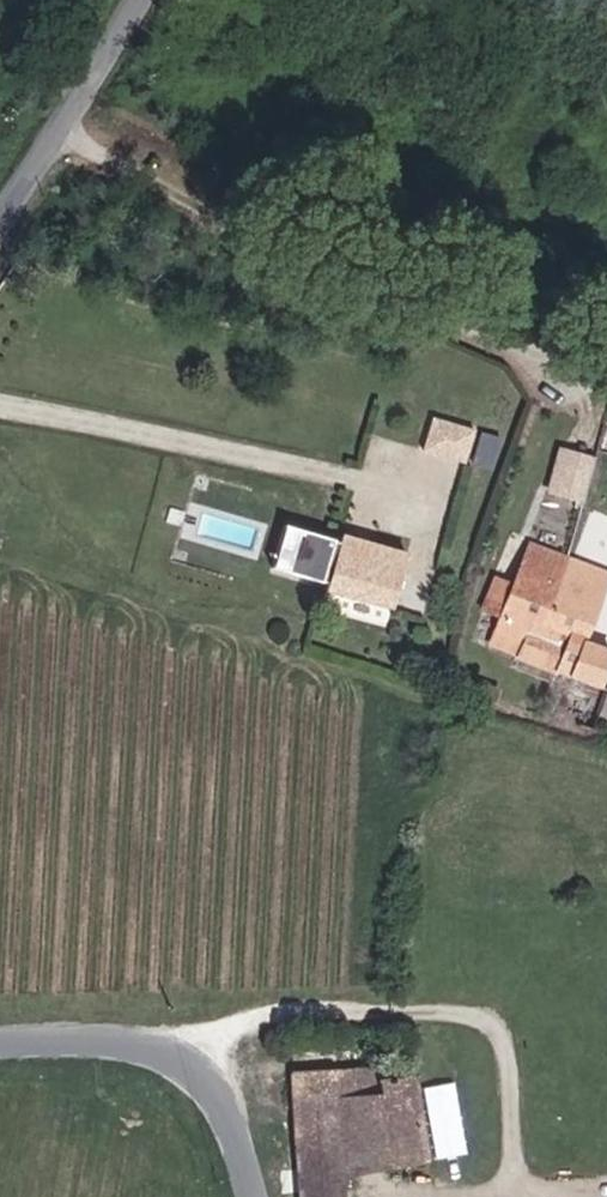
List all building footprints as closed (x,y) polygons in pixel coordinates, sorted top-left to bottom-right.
[(471,448),(480,416),(438,404),(429,437),(471,448)] [(484,431),(477,459),(499,465),(507,437),(484,431)] [(586,501),(600,455),(562,444),(548,490),(586,501)] [(183,528),(187,514),(174,510),(170,525),(183,528)] [(291,570),(303,526),(288,522),(276,566),(291,570)] [(332,581),(344,537),(303,526),(291,570),(332,581)] [(399,608),(413,548),(346,531),(344,537),(332,581),(329,591),(399,608)] [(558,636),(543,630),(566,559),(529,546),(493,644),(547,665),(558,636)] [(593,613),(606,577),(606,575),(566,559),(543,630),(558,636),(582,645),(593,613)] [(601,691),(606,672),(606,655),(582,645),(558,636),(547,665),(544,674),(601,691)] [(606,729),(606,697),(605,700),(596,725),(606,729)] [(582,722),(596,725),(605,700),(603,699),(599,710),(585,707),(582,722)] [(428,1162),(413,1063),(396,1063),(391,1032),(376,1034),(380,1068),(299,1074),(309,1196),(357,1196),(348,1103),(390,1099),(402,1165),(428,1162)] [(386,1167),(402,1165),(390,1099),(348,1103),(357,1196),(386,1193),(386,1167)]
